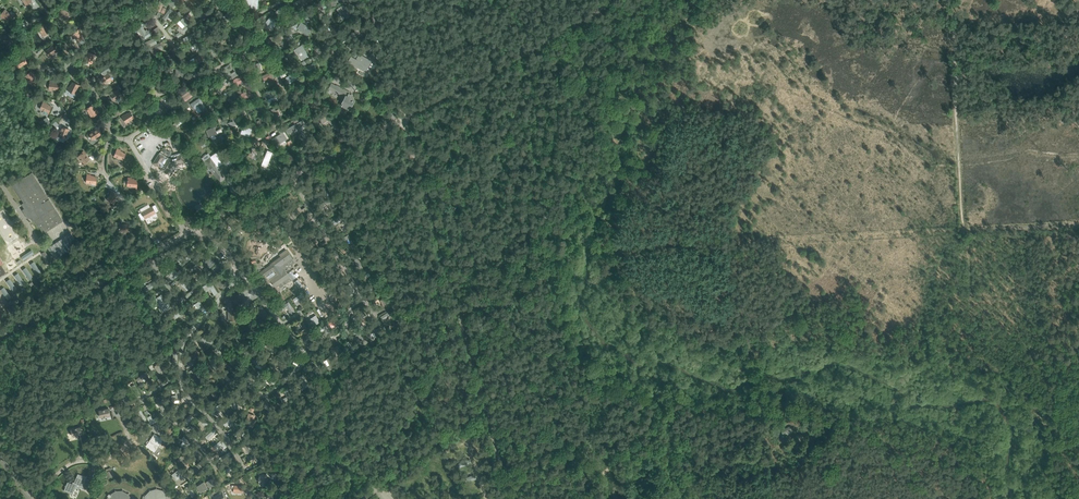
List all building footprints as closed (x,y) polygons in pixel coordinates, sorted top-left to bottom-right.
[(306,0),(305,0),(300,0),(301,3),(299,4),(299,3),(297,4),(296,2),(293,4),(294,6),(296,9),(308,3),(306,0)] [(328,0),(326,0),(314,7),(316,11),(330,3),(328,0)] [(281,17),(281,18),(283,16),(283,15),(287,11),(289,10),(288,8),(289,8),(285,4),(283,6),(282,5),(278,10),(278,9),(275,12),(281,17)] [(350,16),(343,5),(337,9),(341,15),(344,13),(347,18),(350,16)] [(139,6),(133,16),(137,18),(138,17),(140,18),(143,14),(140,13),(143,8),(139,6)] [(59,12),(65,20),(71,15),(69,12),(67,13),(64,8),(57,13),(58,13),(59,12)] [(166,20),(170,14),(174,17),(177,13),(173,11),(169,8),(162,17),(166,20)] [(7,21),(13,15),(11,16),(5,9),(0,14),(0,16),(2,18),(3,17),(7,21)] [(222,16),(226,22),(235,17),(231,11),(222,16)] [(306,13),(301,18),(306,23),(311,18),(309,16),(312,14),(309,11),(307,14),(306,13)] [(186,16),(193,24),(196,22),(188,13),(186,16)] [(270,17),(268,20),(265,24),(272,30),(277,23),(275,21),(270,17)] [(183,18),(180,21),(185,26),(182,28),(185,31),(191,26),(183,18)] [(308,35),(312,28),(300,21),(296,28),(308,35)] [(197,25),(204,39),(208,36),(202,23),(197,25)] [(39,28),(44,36),(51,32),(48,28),(47,29),(44,24),(37,28),(37,29),(39,28)] [(141,25),(137,27),(145,39),(152,34),(150,30),(147,32),(146,30),(145,31),(141,25)] [(78,42),(84,38),(79,30),(80,29),(71,34),(73,37),(74,36),(78,42)] [(290,32),(288,29),(283,32),(285,35),(284,36),(286,38),(287,38),(288,40),(293,36),(292,35),(293,35),(290,31),(290,32)] [(279,32),(280,34),(266,38),(268,45),(281,41),(280,40),(285,39),(283,35),(284,35),(282,31),(279,32)] [(196,36),(194,32),(183,39),(185,42),(196,36)] [(3,34),(3,43),(12,43),(12,45),(13,45),(13,36),(7,36),(7,34),(3,34)] [(244,35),(246,40),(242,42),(243,46),(248,44),(251,43),(247,34),(244,35)] [(353,50),(356,46),(350,41),(347,45),(353,50)] [(149,48),(153,56),(157,54),(155,50),(162,47),(161,43),(149,48)] [(197,53),(200,51),(195,43),(192,45),(197,53)] [(58,51),(54,44),(51,45),(52,47),(46,50),(50,57),(51,57),(50,56),(58,51)] [(302,45),(295,49),(302,60),(308,55),(302,45)] [(209,59),(210,60),(212,59),(211,58),(219,52),(215,46),(205,53),(209,59)] [(330,59),(333,52),(337,54),(339,51),(331,47),(327,58),(330,59)] [(96,55),(88,52),(86,58),(85,57),(84,61),(91,64),(94,55),(96,55)] [(193,57),(197,63),(205,58),(202,52),(193,57)] [(297,62),(290,52),(286,54),(293,65),(297,62)] [(356,59),(351,56),(348,62),(365,72),(367,69),(372,60),(360,53),(356,59)] [(14,60),(19,67),(26,63),(27,64),(28,64),(24,57),(18,60),(18,58),(14,60)] [(260,62),(251,64),(253,71),(261,69),(260,62)] [(306,67),(309,73),(317,69),(313,63),(306,67)] [(222,69),(230,80),(237,75),(235,72),(231,74),(226,66),(222,69)] [(32,82),(38,77),(35,74),(34,75),(31,71),(24,77),(25,77),(26,76),(32,82)] [(270,72),(262,75),(264,79),(268,78),(270,84),(271,83),(271,84),(272,84),(274,83),(274,82),(275,82),(270,72)] [(298,73),(295,75),(294,72),(286,77),(289,83),(297,78),(300,77),(298,73)] [(246,79),(243,73),(233,80),(236,85),(246,79)] [(103,75),(100,77),(104,84),(111,80),(112,81),(113,81),(109,74),(104,76),(103,75)] [(353,87),(357,78),(352,75),(347,84),(353,87)] [(297,81),(299,87),(307,84),(305,78),(297,81)] [(214,90),(217,92),(226,82),(222,79),(214,90)] [(50,81),(49,89),(58,90),(58,92),(59,92),(60,83),(53,83),(54,81),(50,81)] [(80,85),(73,82),(70,87),(69,87),(67,90),(74,94),(79,85),(80,86),(80,85)] [(343,102),(345,103),(343,105),(348,108),(349,105),(350,106),(354,100),(352,99),(353,97),(349,95),(350,93),(344,90),(344,89),(331,82),(328,89),(341,95),(346,97),(343,102)] [(228,96),(230,95),(233,101),(238,99),(233,89),(226,92),(228,96)] [(251,89),(240,93),(243,99),(254,95),(251,89)] [(267,92),(264,94),(269,105),(272,103),(269,96),(278,92),(276,89),(267,93),(267,92)] [(110,93),(114,100),(121,96),(122,97),(123,97),(119,90),(118,90),(114,92),(113,91),(110,93)] [(181,97),(185,102),(193,96),(189,91),(181,97)] [(200,97),(190,104),(193,108),(198,105),(202,111),(207,108),(200,97)] [(264,109),(259,100),(252,104),(257,113),(264,109)] [(318,108),(316,100),(306,103),(307,106),(314,104),(315,109),(318,108)] [(48,112),(48,114),(52,107),(46,104),(47,103),(43,101),(40,109),(48,112)] [(92,117),(99,113),(96,109),(95,110),(92,105),(85,110),(87,109),(92,117)] [(243,108),(236,111),(238,116),(245,114),(243,108)] [(274,108),(271,109),(276,120),(279,119),(278,116),(279,115),(278,113),(279,112),(278,109),(276,110),(274,108)] [(125,114),(121,116),(126,123),(134,118),(135,119),(131,112),(126,115),(125,114)] [(323,114),(312,122),(316,128),(328,120),(323,114)] [(264,127),(259,119),(255,122),(260,130),(264,127)] [(287,129),(289,133),(304,124),(302,120),(287,129)] [(243,125),(241,131),(244,132),(243,135),(249,137),(252,128),(243,125)] [(70,129),(62,127),(60,132),(59,132),(58,136),(65,138),(68,129),(70,130),(70,129)] [(206,130),(209,137),(217,133),(214,127),(206,130)] [(88,133),(93,140),(100,135),(101,136),(102,136),(97,129),(92,132),(91,131),(88,133)] [(272,139),(275,144),(276,146),(280,143),(281,146),(286,143),(285,140),(287,139),(286,137),(283,132),(272,139)] [(218,146),(223,142),(219,136),(213,140),(218,146)] [(248,155),(252,157),(254,152),(257,154),(259,150),(252,147),(248,155)] [(122,161),(126,154),(120,151),(121,150),(117,148),(114,156),(122,160),(122,161)] [(162,150),(160,152),(159,153),(153,162),(161,168),(160,170),(166,173),(172,165),(173,165),(173,164),(183,162),(182,158),(186,157),(184,152),(183,149),(180,150),(180,152),(171,155),(171,157),(169,158),(165,155),(166,153),(162,150)] [(213,155),(208,158),(204,161),(207,166),(208,165),(220,181),(226,177),(218,167),(223,164),(218,158),(223,154),(220,150),(213,155)] [(83,164),(84,165),(89,159),(85,155),(86,153),(83,151),(78,157),(84,163),(83,164)] [(238,160),(232,151),(227,154),(233,163),(238,160)] [(95,185),(96,185),(97,177),(91,176),(91,175),(87,174),(86,182),(95,183),(95,185)] [(137,189),(138,180),(135,179),(135,178),(132,178),(132,177),(128,177),(127,186),(136,187),(136,189),(137,189)] [(27,180),(9,188),(14,198),(32,189),(27,180)] [(115,199),(118,194),(111,190),(110,190),(112,191),(107,199),(114,203),(116,200),(115,199)] [(324,198),(321,192),(309,198),(312,204),(324,198)] [(329,199),(319,204),(322,208),(332,203),(329,199)] [(156,212),(159,211),(155,204),(152,206),(141,212),(138,214),(142,220),(145,218),(145,219),(156,213),(156,212)] [(34,220),(42,233),(63,220),(54,206),(46,211),(45,209),(40,212),(38,209),(28,215),(32,221),(34,220)] [(292,211),(296,217),(307,210),(305,207),(301,209),(299,206),(292,211)] [(308,212),(301,217),(306,223),(312,219),(308,212)] [(329,221),(331,226),(342,220),(339,216),(329,221)] [(119,224),(119,231),(132,232),(132,225),(119,224)] [(0,229),(0,240),(12,234),(8,225),(0,229)] [(71,232),(66,235),(69,240),(74,237),(71,232)] [(316,236),(314,232),(306,237),(308,241),(316,236)] [(353,243),(348,234),(337,240),(339,243),(346,240),(349,245),(353,243)] [(316,239),(306,245),(308,249),(318,242),(316,239)] [(31,249),(20,256),(22,260),(33,253),(31,249)] [(322,249),(313,256),(319,264),(322,262),(318,257),(324,252),(322,249)] [(281,256),(271,264),(258,273),(269,289),(274,285),(275,287),(278,284),(280,287),(291,279),(289,277),(290,277),(286,271),(292,267),(291,265),(295,262),(289,254),(286,250),(279,254),(281,256)] [(353,258),(359,269),(363,267),(356,256),(353,258)] [(203,269),(206,272),(216,263),(213,260),(203,269)] [(0,270),(0,281),(10,295),(28,283),(13,261),(0,270)] [(36,274),(41,270),(33,261),(29,264),(36,274)] [(197,271),(194,275),(196,278),(203,271),(196,264),(193,267),(197,271)] [(336,267),(334,264),(326,270),(328,272),(336,267)] [(26,266),(21,269),(29,280),(33,277),(26,266)] [(179,270),(177,272),(175,269),(165,276),(170,282),(181,273),(179,270)] [(371,280),(374,276),(364,270),(362,273),(371,280)] [(145,282),(152,277),(148,271),(141,276),(145,282)] [(335,280),(339,286),(346,282),(341,275),(335,280)] [(187,290),(192,285),(183,276),(178,281),(187,290)] [(150,290),(157,285),(153,279),(146,284),(150,290)] [(215,283),(222,290),(230,281),(228,279),(223,284),(218,280),(215,283)] [(213,293),(216,290),(210,281),(202,286),(206,292),(210,289),(213,293)] [(347,294),(349,297),(356,292),(350,283),(346,285),(350,291),(347,294)] [(378,294),(381,291),(373,284),(370,287),(378,294)] [(273,294),(280,303),(285,300),(278,290),(273,294)] [(241,294),(235,294),(235,293),(231,293),(231,296),(228,296),(229,302),(228,302),(229,320),(237,320),(236,303),(241,303),(241,294)] [(293,299),(295,302),(303,297),(301,293),(293,299)] [(154,299),(164,312),(171,307),(161,294),(154,299)] [(385,308),(388,305),(380,297),(377,299),(385,308)] [(200,313),(205,308),(199,300),(194,305),(200,313)] [(288,306),(286,304),(277,310),(279,312),(288,306)] [(270,316),(260,305),(257,308),(266,319),(270,316)] [(185,312),(182,308),(168,318),(171,322),(185,312)] [(353,318),(362,329),(365,327),(359,320),(365,316),(361,312),(353,318)] [(389,326),(396,322),(391,312),(384,315),(388,323),(389,326)] [(314,326),(320,322),(316,315),(309,319),(314,326)] [(339,323),(335,317),(327,322),(332,328),(339,323)] [(274,324),(271,319),(262,324),(264,327),(269,324),(270,326),(274,324)] [(305,331),(308,328),(302,321),(299,323),(305,331)] [(325,324),(317,329),(320,333),(324,330),(327,334),(330,332),(325,324)] [(200,332),(210,343),(213,340),(202,330),(200,332)] [(364,343),(367,340),(360,331),(356,333),(364,343)] [(248,332),(237,335),(238,340),(241,340),(241,338),(249,335),(248,332)] [(369,332),(366,335),(371,342),(374,339),(369,332)] [(276,336),(274,341),(282,345),(285,340),(276,336)] [(350,356),(357,350),(349,340),(346,343),(351,349),(347,352),(350,356)] [(222,352),(219,350),(224,345),(221,342),(213,350),(218,355),(222,352)] [(288,346),(294,354),(297,352),(291,344),(288,346)] [(272,353),(274,349),(266,345),(264,349),(272,353)] [(341,359),(346,356),(338,345),(333,347),(341,359)] [(177,354),(175,350),(166,356),(169,360),(177,354)] [(235,354),(230,363),(236,367),(241,358),(235,354)] [(191,366),(198,360),(196,357),(189,363),(191,366)] [(325,367),(327,371),(335,367),(330,357),(326,358),(327,359),(323,361),(326,366),(325,367)] [(214,359),(209,362),(214,371),(220,368),(214,359)] [(274,363),(286,369),(288,365),(276,359),(274,363)] [(160,374),(166,370),(160,362),(154,366),(160,374)] [(312,366),(319,375),(322,372),(315,364),(312,366)] [(189,371),(191,375),(194,373),(195,375),(195,374),(200,380),(204,377),(196,366),(189,371)] [(146,372),(136,379),(139,382),(148,375),(146,372)] [(245,378),(253,383),(257,377),(249,372),(245,378)] [(230,384),(233,380),(225,373),(222,377),(230,384)] [(268,380),(274,384),(276,381),(267,374),(262,380),(265,383),(268,380)] [(300,387),(302,390),(310,384),(302,374),(299,377),(304,384),(300,387)] [(172,400),(180,399),(179,386),(175,387),(176,395),(171,395),(172,400)] [(215,398),(218,396),(210,386),(207,389),(215,398)] [(285,397),(282,398),(284,402),(292,398),(287,388),(284,390),(286,395),(285,396),(285,397)] [(117,395),(123,403),(126,401),(122,396),(126,393),(123,390),(117,395)] [(234,402),(237,405),(240,403),(235,395),(228,401),(231,405),(234,402)] [(163,399),(157,403),(163,411),(169,406),(163,399)] [(265,405),(269,410),(272,408),(265,399),(259,404),(262,407),(265,405)] [(221,403),(210,409),(212,413),(224,406),(221,403)] [(98,410),(100,418),(110,416),(109,408),(98,410)] [(146,418),(141,409),(135,412),(137,415),(141,421),(146,418)] [(191,413),(185,418),(183,421),(186,424),(187,425),(195,418),(191,413)] [(245,422),(252,424),(255,415),(249,413),(245,422)] [(150,425),(160,420),(158,416),(153,419),(150,415),(146,417),(150,425)] [(232,427),(236,424),(231,417),(223,423),(225,427),(230,423),(232,427)] [(204,418),(200,421),(209,430),(212,427),(204,418)] [(792,429),(790,426),(781,430),(783,434),(786,432),(787,434),(792,432),(792,430),(792,429)] [(70,429),(72,436),(82,434),(80,427),(70,429)] [(242,427),(233,433),(235,436),(241,433),(243,437),(246,435),(242,427)] [(208,440),(217,432),(214,429),(205,436),(208,440)] [(146,445),(155,451),(162,440),(154,434),(146,445)] [(185,449),(191,443),(184,436),(181,439),(185,443),(182,446),(185,449)] [(221,439),(213,446),(216,449),(221,446),(223,449),(227,446),(221,439)] [(238,447),(241,451),(250,445),(248,441),(238,447)] [(193,450),(201,459),(204,457),(196,448),(193,450)] [(231,455),(229,451),(219,458),(221,461),(231,455)] [(257,462),(260,459),(255,451),(247,456),(250,460),(254,457),(257,462)] [(186,465),(189,462),(182,455),(179,457),(186,465)] [(237,468),(235,464),(224,469),(226,474),(237,468)] [(98,473),(99,479),(113,475),(112,470),(111,470),(111,467),(106,469),(106,471),(98,473)] [(176,481),(182,476),(178,470),(171,474),(176,481)] [(72,494),(75,487),(79,489),(80,487),(86,490),(90,480),(86,478),(87,477),(78,474),(73,484),(67,482),(66,485),(65,485),(65,486),(66,486),(64,490),(72,494)] [(266,478),(266,474),(259,475),(260,478),(259,478),(259,482),(260,482),(261,485),(267,484),(267,481),(268,481),(267,477),(266,478)] [(209,488),(217,483),(213,477),(206,482),(209,488)] [(200,493),(208,488),(204,481),(196,486),(200,493)] [(192,496),(196,494),(189,485),(186,487),(192,496)] [(169,497),(170,497),(169,494),(168,495),(166,493),(163,490),(156,489),(150,490),(145,495),(144,498),(170,498),(169,497)] [(275,491),(268,491),(268,495),(267,495),(268,498),(269,498),(275,498),(275,497),(276,497),(276,494),(275,494),(275,491)]
